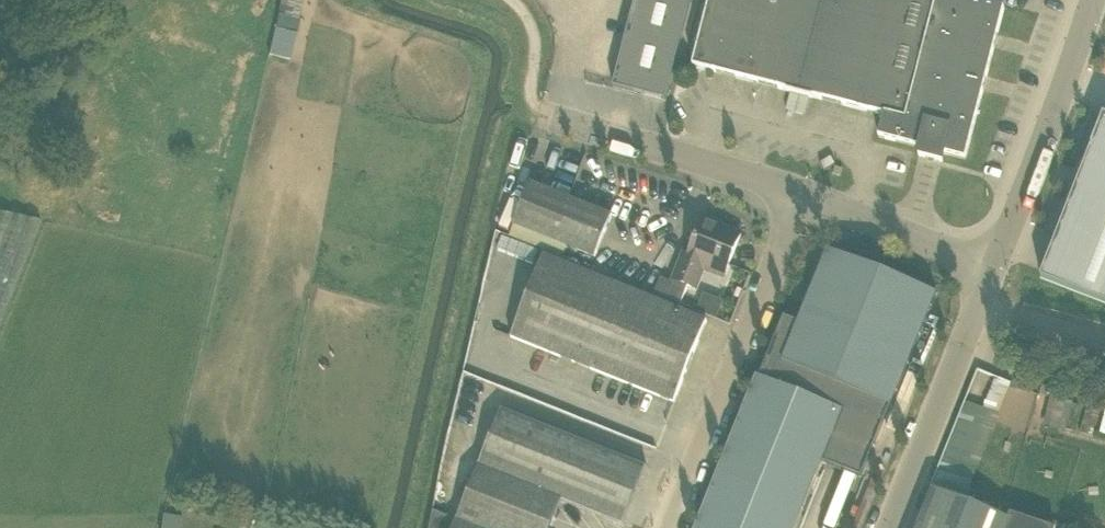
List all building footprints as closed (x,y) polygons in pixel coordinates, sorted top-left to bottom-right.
[(281,11),(286,12),(285,17),(301,20),(305,0),(283,0),(281,11)] [(636,92),(666,100),(692,0),(636,0),(614,87),(615,87),(636,92)] [(1005,9),(971,0),(711,0),(694,66),(788,91),(813,98),(813,97),(885,115),(879,137),(922,148),(920,154),(919,156),(943,162),(944,160),(943,160),(945,154),(966,159),(1005,9)] [(1041,278),(1104,303),(1104,115),(1041,278)] [(595,257),(612,216),(531,183),(516,225),(595,257)] [(0,212),(0,327),(42,222),(0,212)] [(686,253),(673,282),(675,283),(668,298),(681,304),(688,285),(696,288),(706,264),(726,273),(742,234),(704,219),(690,255),(686,253)] [(821,461),(862,477),(890,405),(892,406),(937,294),(829,250),(800,322),(785,316),(760,377),(758,376),(698,527),(794,527),(821,461)] [(675,402),(707,320),(543,256),(511,338),(675,402)] [(703,292),(698,311),(718,317),(723,297),(703,292)] [(981,369),(961,419),(991,431),(1011,382),(981,369)] [(1053,391),(1044,425),(1058,429),(1058,431),(1065,433),(1066,429),(1074,431),(1081,405),(1072,403),(1074,396),(1053,391)] [(502,409),(480,464),(563,500),(624,524),(647,467),(502,409)] [(459,516),(488,527),(551,527),(563,500),(480,464),(459,516)] [(998,509),(993,523),(931,498),(919,527),(1055,527),(998,509)] [(459,516),(458,518),(435,510),(431,527),(488,527),(459,516)]
